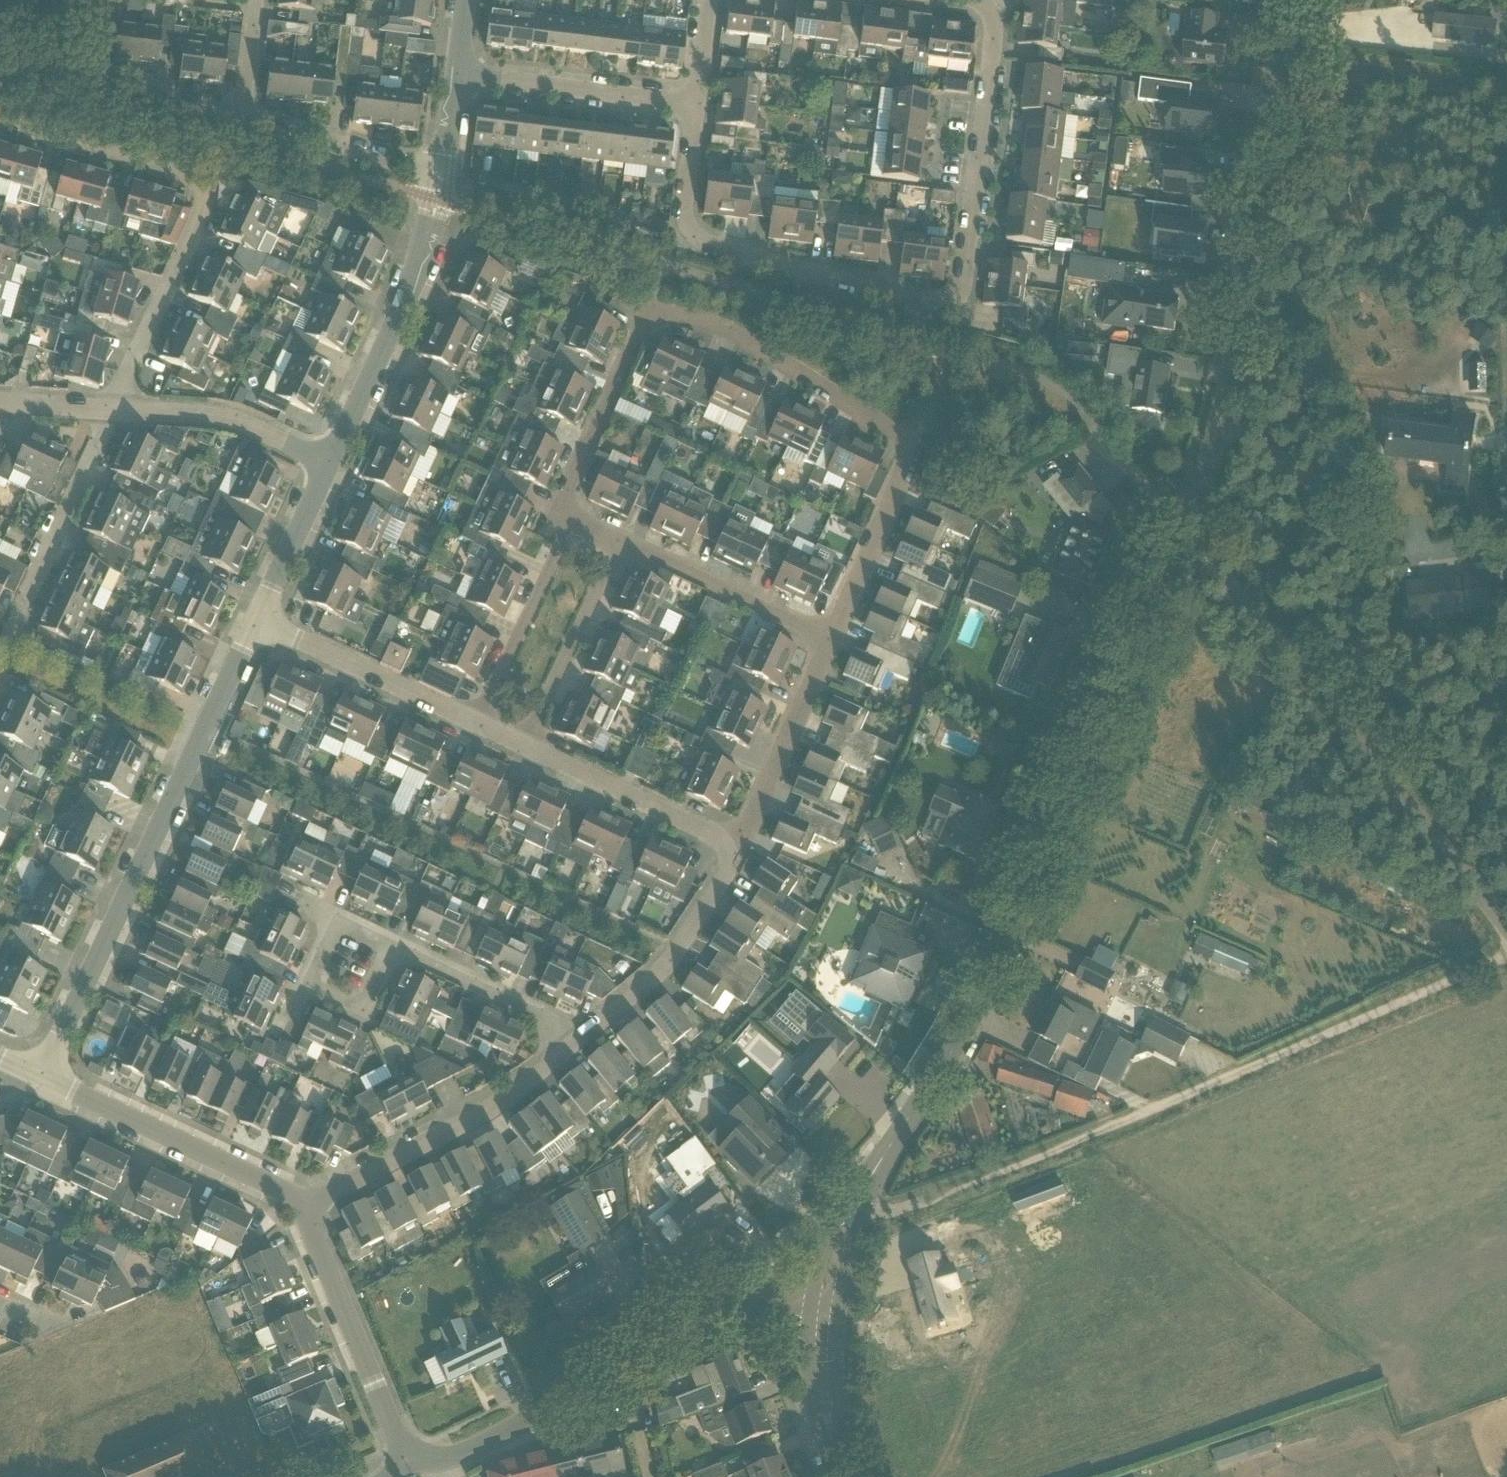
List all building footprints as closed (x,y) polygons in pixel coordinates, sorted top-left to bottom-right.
[(164,6),(173,7),(193,10),(194,0),(165,0),(164,6)] [(316,0),(276,0),(276,1),(278,3),(277,8),(314,13),(316,0)] [(432,9),(433,4),(399,0),(396,0),(393,23),(389,22),(380,21),(378,32),(386,33),(408,36),(410,25),(430,28),(431,22),(433,21),(434,11),(432,9)] [(752,0),(730,0),(725,34),(747,37),(752,0)] [(766,0),(752,0),(747,37),(769,40),(768,46),(780,47),(783,23),(772,22),(775,1),(766,0)] [(819,3),(798,0),(797,0),(794,25),(783,23),(780,47),(792,49),(793,39),(815,41),(819,3)] [(1100,7),(1114,8),(1115,0),(1101,0),(1100,7)] [(1024,1),(1021,23),(1060,28),(1063,6),(1024,1)] [(847,52),(850,28),(839,26),(842,5),(819,3),(815,41),(836,44),(835,58),(846,60),(847,52)] [(881,50),(886,11),(864,8),(862,29),(850,28),(847,52),(859,53),(860,47),(881,50)] [(135,65),(140,28),(111,25),(113,11),(101,9),(97,40),(98,40),(99,38),(116,41),(113,62),(135,65)] [(508,50),(512,14),(490,11),(485,47),(508,50)] [(908,14),(886,11),(881,50),(903,52),(901,62),(913,64),(916,40),(905,39),(908,14)] [(1123,12),(1120,32),(1134,34),(1137,14),(1123,12)] [(1219,16),(1194,13),(1191,32),(1187,32),(1184,62),(1223,67),(1227,37),(1216,35),(1219,16)] [(529,53),(534,16),(512,14),(508,50),(529,53)] [(345,28),(352,29),(355,30),(356,18),(346,16),(345,28)] [(552,51),(556,19),(534,16),(529,53),(530,53),(531,48),(552,51)] [(1436,16),(1434,39),(1493,45),(1496,23),(1436,16)] [(171,49),(174,29),(175,19),(163,17),(161,31),(140,28),(135,65),(157,68),(160,48),(171,49)] [(573,53),(577,22),(556,19),(552,51),(573,53)] [(948,62),(952,23),(930,21),(928,41),(916,40),(913,64),(926,65),(926,59),(948,62)] [(594,56),(598,24),(577,22),(573,53),(594,56)] [(975,26),(952,23),(948,62),(970,65),(975,26)] [(1057,49),(1060,28),(1021,23),(1019,45),(1040,48),(1038,59),(1062,62),(1064,50),(1057,49)] [(615,59),(619,27),(598,24),(594,56),(615,59)] [(296,36),(297,27),(285,25),(284,35),(296,36)] [(308,38),(309,28),(297,27),(296,36),(308,38)] [(637,66),(641,30),(619,27),(615,59),(636,61),(635,66),(637,66)] [(345,89),(348,69),(351,45),(350,45),(351,39),(352,29),(345,28),(340,28),(338,44),(339,44),(335,71),(313,68),(309,105),(331,108),(333,88),(345,89)] [(188,31),(174,29),(171,49),(170,59),(181,61),(179,81),(201,84),(205,47),(207,39),(205,38),(205,40),(187,37),(188,31)] [(363,41),(364,31),(355,30),(352,29),(351,39),(363,41)] [(658,69),(662,32),(641,30),(637,66),(658,69)] [(680,72),(685,35),(662,32),(658,69),(680,72)] [(407,40),(408,40),(408,36),(386,33),(384,47),(406,50),(407,40)] [(225,66),(237,68),(241,37),(229,36),(228,46),(227,50),(205,47),(201,84),(223,87),(225,66)] [(436,44),(408,40),(407,40),(406,50),(405,53),(434,57),(436,44)] [(792,49),(780,47),(778,64),(790,65),(792,49)] [(745,61),(741,61),(721,58),(719,70),(743,73),(745,61)] [(374,127),(378,90),(381,72),(359,69),(360,61),(356,60),(349,59),(348,69),(345,89),(356,91),(352,124),(374,127)] [(287,103),(292,66),(270,63),(265,100),(287,103)] [(309,105),(313,68),(292,66),(287,103),(309,105)] [(1062,95),(1065,73),(1029,68),(1027,83),(1021,82),(1020,90),(1062,95)] [(767,76),(743,73),(742,84),(721,82),(718,104),(757,109),(759,87),(765,88),(767,76)] [(1117,79),(1105,78),(1104,86),(1116,88),(1117,79)] [(968,95),(969,83),(945,80),(944,92),(968,95)] [(1167,131),(1214,137),(1219,104),(1190,100),(1192,86),(1141,80),(1138,101),(1170,105),(1167,131)] [(845,108),(847,86),(835,85),(832,106),(845,108)] [(395,130),(400,93),(378,90),(374,127),(376,127),(378,131),(385,132),(387,129),(395,130)] [(1020,90),(1019,97),(1025,98),(1023,112),(1031,113),(1059,116),(1059,115),(1071,117),(1072,108),(1060,107),(1062,95),(1020,90)] [(928,96),(909,94),(893,92),(890,114),(932,119),(933,111),(927,110),(928,96)] [(417,132),(422,96),(400,93),(395,130),(417,132)] [(827,102),(815,101),(813,113),(825,114),(827,102)] [(755,120),(757,109),(718,104),(715,126),(736,129),(735,140),(758,143),(760,131),(765,132),(765,124),(760,120),(755,120)] [(844,116),(845,108),(832,106),(831,115),(844,116)] [(861,107),(847,106),(846,120),(859,122),(861,107)] [(494,149),(499,113),(477,110),(472,147),(494,149)] [(1112,122),(1113,113),(1100,112),(1099,120),(1112,122)] [(521,120),(522,121),(522,116),(499,113),(494,149),(517,152),(521,120)] [(1024,126),(1023,134),(1064,139),(1067,118),(1071,118),(1071,117),(1059,115),(1059,116),(1031,113),(1030,126),(1024,126)] [(931,127),(932,119),(890,114),(887,135),(923,140),(925,126),(931,127)] [(542,123),(522,121),(521,120),(517,152),(538,155),(542,123)] [(1111,130),(1112,122),(1099,120),(1098,129),(1111,130)] [(559,158),(563,126),(542,123),(538,155),(559,158)] [(581,160),(585,129),(563,126),(559,158),(581,160)] [(602,163),(607,131),(585,129),(581,160),(602,163)] [(646,168),(650,132),(628,129),(627,134),(628,134),(624,166),(646,168)] [(628,134),(627,134),(607,131),(602,163),(624,166),(628,134)] [(672,135),(650,132),(646,168),(668,171),(672,135)] [(1062,160),(1064,139),(1023,134),(1022,141),(1028,142),(1026,156),(1062,160)] [(921,153),(923,140),(887,135),(885,157),(926,162),(927,154),(921,153)] [(733,152),(735,140),(711,137),(709,149),(733,152)] [(828,140),(827,149),(839,151),(840,142),(828,140)] [(19,151),(16,150),(2,142),(0,146),(0,183),(9,185),(19,151)] [(1162,148),(1160,166),(1167,166),(1164,193),(1207,198),(1210,170),(1198,168),(1200,152),(1162,148)] [(838,160),(839,151),(827,149),(826,158),(838,160)] [(42,157),(38,156),(38,152),(23,152),(19,151),(9,185),(21,189),(17,202),(40,209),(48,178),(37,174),(42,157)] [(1107,166),(1108,157),(1095,155),(1094,164),(1107,166)] [(1059,182),(1062,160),(1026,156),(1024,169),(1018,169),(1017,176),(1059,182)] [(925,169),(926,162),(885,157),(882,179),(918,183),(919,169),(925,169)] [(77,205),(87,170),(84,169),(70,161),(68,165),(65,164),(60,181),(48,178),(40,209),(62,215),(66,201),(77,205)] [(750,200),(761,201),(764,177),(766,163),(754,162),(753,168),(743,166),(741,181),(730,179),(725,218),(747,221),(750,200)] [(1106,174),(1107,166),(1094,164),(1093,172),(1106,174)] [(110,176),(106,175),(106,171),(91,171),(87,170),(77,205),(89,208),(85,222),(108,228),(116,197),(105,194),(110,176)] [(489,188),(491,179),(479,176),(477,184),(489,188)] [(725,218),(730,179),(708,176),(703,215),(725,218)] [(1017,176),(1016,184),(1022,185),(1021,198),(1020,199),(1048,202),(1048,203),(1056,204),(1059,182),(1017,176)] [(790,242),(794,203),(773,201),(776,178),(764,177),(761,201),(772,203),(768,239),(790,242)] [(501,191),(503,183),(491,179),(489,188),(501,191)] [(144,224),(154,189),(151,188),(138,181),(136,184),(133,183),(128,200),(116,197),(108,228),(123,232),(127,219),(144,224)] [(531,200),(533,191),(521,188),(519,196),(531,200)] [(175,195),(172,194),(172,191),(157,190),(154,189),(144,224),(140,237),(176,247),(189,218),(191,211),(184,209),(182,216),(170,212),(175,195)] [(236,195),(226,215),(268,235),(276,238),(290,208),(296,210),(301,198),(271,189),(262,208),(236,195)] [(543,203),(545,195),(533,191),(531,200),(543,203)] [(954,206),(956,194),(932,191),(930,203),(954,206)] [(1045,224),(1053,225),(1056,204),(1048,203),(1048,202),(1020,199),(1021,198),(1013,197),(1011,211),(1005,211),(1004,218),(1045,224)] [(1101,210),(1102,201),(1090,199),(1088,208),(1101,210)] [(572,212),(575,203),(563,200),(560,208),(572,212)] [(825,226),(828,202),(817,200),(816,206),(794,203),(790,242),(812,245),(814,224),(825,226)] [(855,261),(860,222),(838,219),(840,203),(828,202),(825,226),(837,227),(833,258),(855,261)] [(324,237),(337,208),(325,203),(312,231),(324,237)] [(585,215),(587,206),(575,203),(572,212),(585,215)] [(1160,226),(1156,251),(1160,252),(1159,258),(1178,261),(1179,254),(1199,257),(1201,247),(1202,243),(1204,228),(1191,226),(1194,210),(1169,207),(1169,208),(1167,222),(1161,221),(1160,226)] [(363,239),(368,228),(367,228),(372,218),(348,211),(339,229),(350,234),(341,254),(380,272),(389,252),(363,239)] [(880,243),(891,244),(895,212),(884,211),(882,225),(860,222),(855,261),(877,264),(880,243)] [(615,223),(617,215),(605,212),(603,220),(615,223)] [(925,240),(927,225),(906,222),(907,214),(895,212),(891,244),(902,245),(899,276),(920,279),(925,240)] [(1089,213),(1087,229),(1103,231),(1105,215),(1089,213)] [(617,215),(615,223),(636,229),(638,221),(639,216),(631,214),(629,219),(617,215)] [(226,215),(217,235),(244,248),(239,258),(261,269),(276,238),(268,235),(226,215)] [(1042,245),(1045,224),(1004,218),(1003,226),(1009,227),(1007,241),(1042,246),(1042,245)] [(645,232),(657,236),(660,227),(648,224),(645,232)] [(1102,233),(1085,231),(1084,247),(1100,249),(1102,233)] [(943,282),(948,243),(925,240),(920,279),(943,282)] [(11,284),(20,252),(9,249),(0,246),(0,282),(6,284),(10,285),(11,284)] [(510,276),(516,264),(490,252),(485,263),(468,254),(458,274),(496,292),(505,274),(510,276)] [(1036,255),(1032,255),(1012,252),(1010,264),(990,261),(987,284),(1026,288),(1028,267),(1034,268),(1036,255)] [(370,292),(380,272),(341,254),(332,273),(321,268),(316,279),(339,290),(344,279),(370,292)] [(256,281),(261,269),(238,258),(233,269),(207,257),(197,277),(236,295),(245,275),(256,281)] [(89,274),(84,292),(99,296),(133,306),(134,303),(142,290),(138,288),(139,285),(120,279),(123,267),(93,259),(89,274)] [(277,261),(273,272),(288,277),(292,266),(277,261)] [(1085,261),(1082,279),(1102,281),(1105,264),(1085,261)] [(496,292),(458,274),(449,295),(466,303),(461,313),(482,323),(487,325),(492,314),(487,311),(496,292)] [(236,295),(197,277),(188,297),(215,309),(210,320),(232,331),(238,319),(227,314),(236,295)] [(334,301),(339,290),(316,279),(310,291),(322,296),(313,315),(351,333),(360,313),(334,301)] [(57,299),(62,285),(48,280),(44,294),(57,299)] [(1023,309),(1026,288),(987,284),(984,306),(1005,308),(1004,320),(1027,323),(1029,310),(1023,309)] [(1175,332),(1180,300),(1133,293),(1134,289),(1109,285),(1103,325),(1134,330),(1135,326),(1175,332)] [(583,295),(578,307),(582,310),(574,329),(611,346),(620,327),(603,318),(608,307),(583,295)] [(132,324),(132,310),(133,306),(99,296),(94,315),(78,310),(76,319),(65,316),(63,322),(74,325),(94,330),(93,330),(104,334),(108,322),(127,327),(128,324),(132,324)] [(467,354),(482,323),(461,313),(456,324),(439,316),(430,336),(467,354)] [(342,353),(351,333),(313,315),(303,335),(292,329),(287,341),(310,352),(315,341),(342,353)] [(227,342),(232,331),(210,320),(205,331),(178,318),(168,338),(207,356),(216,337),(227,342)] [(112,353),(109,351),(110,347),(90,342),(93,330),(94,330),(74,325),(63,322),(54,354),(60,356),(70,359),(104,369),(105,365),(112,353)] [(602,366),(611,346),(574,329),(565,348),(560,345),(554,357),(580,369),(585,358),(602,366)] [(467,354),(430,336),(420,356),(437,364),(432,375),(458,387),(463,375),(458,373),(467,354)] [(662,395),(684,347),(664,337),(656,355),(645,350),(633,375),(644,380),(640,390),(660,399),(662,395)] [(207,356),(168,338),(159,358),(186,371),(181,382),(204,392),(209,381),(198,375),(207,356)] [(305,362),(310,352),(287,341),(281,352),(293,357),(284,377),(322,395),(332,375),(305,362)] [(31,374),(37,355),(38,350),(26,347),(19,371),(31,374)] [(704,356),(684,347),(662,395),(682,404),(685,399),(695,404),(707,379),(696,374),(704,356)] [(1125,378),(1122,402),(1126,406),(1132,407),(1132,410),(1162,414),(1169,369),(1144,366),(1146,354),(1113,349),(1108,375),(1125,378)] [(103,387),(103,372),(104,369),(70,359),(60,356),(54,378),(98,390),(99,387),(103,387)] [(575,380),(580,369),(554,357),(549,369),(543,366),(534,384),(545,389),(545,390),(582,408),(592,388),(575,380)] [(728,414),(746,376),(726,366),(718,384),(707,379),(695,404),(707,410),(709,405),(728,414)] [(452,399),(458,387),(432,375),(427,386),(410,378),(401,398),(439,415),(447,396),(452,399)] [(766,385),(746,376),(728,414),(747,423),(745,427),(756,433),(766,413),(769,408),(758,403),(766,385)] [(313,415),(322,395),(284,377),(274,396),(263,391),(258,403),(281,413),(286,402),(313,415)] [(238,388),(232,398),(243,404),(248,393),(238,388)] [(582,418),(582,414),(581,411),(582,408),(545,390),(536,409),(518,401),(516,402),(512,412),(525,419),(551,431),(556,420),(573,428),(574,425),(578,424),(580,421),(582,418)] [(439,415),(401,398),(391,418),(409,426),(404,437),(429,448),(434,437),(430,435),(439,415)] [(787,448),(805,410),(785,401),(777,418),(766,413),(756,433),(754,438),(766,444),(768,439),(787,448)] [(639,409),(634,422),(672,435),(677,422),(639,409)] [(825,420),(805,410),(787,448),(806,457),(804,462),(816,467),(825,448),(828,442),(817,437),(825,420)] [(1449,484),(1467,486),(1475,419),(1457,416),(1455,435),(1392,427),(1392,429),(1393,429),(1390,458),(1391,458),(1391,457),(1451,465),(1449,484)] [(546,441),(551,431),(525,419),(522,426),(520,429),(525,431),(516,451),(516,452),(554,469),(563,449),(546,441)] [(176,456),(188,432),(188,430),(161,429),(154,445),(128,433),(119,452),(155,469),(156,469),(164,451),(176,456)] [(49,443),(30,434),(18,460),(7,455),(0,469),(0,480),(8,483),(13,471),(32,480),(49,443)] [(846,482),(864,445),(844,435),(836,452),(825,448),(816,467),(810,480),(809,482),(820,488),(827,474),(846,482)] [(423,460),(429,448),(404,437),(399,447),(381,439),(372,459),(410,477),(419,458),(423,460)] [(241,440),(234,456),(235,456),(227,475),(238,480),(274,497),(283,478),(257,466),(264,451),(241,440)] [(68,452),(49,443),(32,480),(50,488),(44,500),(56,506),(67,483),(56,478),(68,452)] [(884,454),(864,445),(846,482),(865,491),(863,496),(875,502),(887,477),(876,471),(884,454)] [(155,469),(119,452),(110,471),(136,483),(131,494),(154,505),(158,495),(165,493),(171,479),(170,475),(156,469),(155,469)] [(544,490),(554,469),(516,452),(507,471),(494,465),(488,476),(522,492),(527,481),(544,490)] [(608,510),(625,472),(606,463),(609,458),(597,453),(585,478),(596,483),(588,501),(608,510)] [(179,477),(194,484),(203,465),(189,458),(179,477)] [(410,477),(372,459),(362,479),(380,487),(375,498),(400,510),(406,498),(401,496),(410,477)] [(1054,571),(1090,585),(1111,532),(1100,528),(1109,507),(1100,495),(1079,469),(1061,484),(1082,509),(1078,519),(1076,518),(1069,536),(1064,534),(1056,551),(1062,553),(1054,571)] [(636,502),(647,507),(659,482),(647,476),(644,481),(625,472),(608,510),(628,519),(636,502)] [(534,511),(517,503),(522,492),(488,476),(483,488),(496,494),(487,513),(525,531),(534,511)] [(265,516),(274,497),(238,480),(229,498),(217,492),(212,504),(235,515),(240,504),(265,516)] [(669,539),(687,501),(668,492),(670,487),(659,482),(647,507),(657,512),(649,530),(669,539)] [(708,536),(720,511),(708,505),(712,497),(693,488),(687,501),(669,539),(689,548),(697,531),(708,536)] [(100,493),(91,512),(127,529),(128,530),(139,535),(154,505),(131,494),(126,505),(100,493)] [(1003,513),(983,497),(971,512),(992,528),(1003,513)] [(409,515),(400,510),(375,498),(370,509),(352,501),(343,521),(381,539),(390,520),(404,526),(409,515)] [(230,526),(235,515),(212,504),(197,534),(210,540),(246,557),(255,538),(230,526)] [(969,541),(976,524),(949,512),(930,504),(926,514),(915,509),(904,535),(939,550),(947,532),(969,541)] [(731,568),(748,530),(754,519),(755,517),(736,508),(732,516),(720,511),(708,536),(719,541),(711,558),(731,568)] [(127,529),(91,512),(82,531),(108,543),(103,554),(126,564),(131,553),(119,547),(127,529)] [(515,551),(525,531),(487,513),(478,532),(473,530),(467,542),(471,544),(493,553),(498,543),(515,551)] [(381,539),(343,521),(333,541),(351,549),(346,560),(371,572),(377,560),(372,558),(381,539)] [(32,542),(36,533),(29,529),(26,535),(28,539),(32,542)] [(759,560),(770,565),(782,540),(770,534),(768,539),(748,530),(731,568),(751,577),(759,560)] [(896,555),(893,561),(903,565),(899,575),(945,595),(951,581),(953,578),(931,568),(939,550),(904,535),(896,555)] [(246,557),(210,540),(201,559),(189,553),(183,564),(206,575),(212,564),(237,576),(246,557)] [(792,597),(810,559),(791,550),(793,545),(782,540),(770,565),(780,570),(772,587),(792,597)] [(471,544),(466,555),(483,563),(474,582),(512,600),(522,580),(504,572),(509,561),(493,553),(471,544)] [(120,576),(126,564),(103,554),(98,564),(72,552),(63,571),(99,588),(108,570),(120,576)] [(15,562),(0,555),(0,596),(5,586),(16,591),(27,568),(15,562)] [(831,594),(843,569),(831,563),(829,568),(810,559),(792,597),(812,606),(821,589),(831,594)] [(366,583),(371,572),(346,560),(341,570),(323,562),(314,582),(352,600),(361,581),(366,583)] [(201,585),(206,575),(183,564),(178,575),(190,581),(182,599),(218,616),(227,597),(201,585)] [(1021,586),(1003,579),(976,568),(964,598),(1009,616),(1021,586)] [(654,581),(630,570),(621,590),(659,608),(673,577),(659,571),(654,581)] [(99,588),(63,571),(55,590),(91,607),(99,588)] [(882,586),(874,606),(908,620),(916,602),(938,611),(941,604),(945,595),(899,575),(895,584),(885,580),(882,586)] [(1480,575),(1406,583),(1410,619),(1484,610),(1480,575)] [(352,600),(314,582),(305,602),(342,620),(352,600)] [(503,620),(512,600),(474,582),(465,601),(452,595),(446,607),(455,611),(480,623),(485,612),(503,620)] [(91,607),(55,590),(46,608),(82,625),(91,607)] [(667,612),(659,608),(621,590),(611,610),(629,618),(624,629),(649,641),(661,646),(666,634),(658,630),(667,612)] [(209,635),(218,616),(182,599),(173,618),(161,612),(155,623),(178,634),(184,623),(209,635)] [(704,629),(716,604),(705,599),(693,624),(704,629)] [(727,609),(716,604),(704,629),(715,634),(727,609)] [(865,625),(863,631),(873,635),(869,645),(915,665),(922,648),(910,643),(900,639),(906,625),(908,620),(874,606),(865,625)] [(475,634),(480,623),(455,611),(446,607),(432,638),(445,644),(483,662),(493,642),(475,634)] [(82,625),(46,608),(37,627),(63,639),(57,650),(80,661),(95,631),(82,625)] [(127,624),(132,613),(124,609),(119,620),(127,624)] [(388,617),(376,642),(387,647),(389,644),(399,622),(388,617)] [(121,634),(127,624),(119,620),(116,618),(111,629),(121,634)] [(173,645),(178,634),(155,623),(150,635),(162,641),(154,659),(190,676),(199,657),(173,645)] [(1011,651),(997,687),(1030,700),(1036,683),(1048,688),(1068,637),(1040,625),(1026,658),(1011,651)] [(643,653),(649,641),(624,629),(619,640),(601,631),(592,652),(630,669),(639,650),(643,653)] [(759,630),(750,649),(749,651),(787,668),(797,648),(759,630)] [(400,676),(410,654),(389,644),(387,647),(379,666),(400,676)] [(429,660),(418,683),(451,698),(461,676),(474,682),(483,662),(445,644),(436,663),(429,660)] [(907,682),(915,665),(869,645),(865,654),(854,650),(843,676),(861,684),(877,692),(886,672),(907,682)] [(787,668),(749,651),(740,646),(726,677),(730,679),(755,691),(760,680),(778,688),(787,668)] [(630,693),(639,673),(630,669),(592,652),(582,672),(600,680),(595,691),(619,702),(625,690),(630,693)] [(181,695),(190,676),(154,659),(145,677),(133,672),(127,683),(150,694),(156,683),(181,695)] [(102,676),(107,665),(97,660),(92,671),(102,676)] [(285,711),(303,673),(282,663),(277,677),(261,669),(244,705),(258,712),(262,710),(266,702),(285,711)] [(750,702),(755,691),(730,679),(726,677),(712,671),(709,679),(712,685),(729,693),(720,712),(758,730),(768,710),(750,702)] [(306,746),(325,705),(315,700),(323,683),(303,673),(285,711),(304,720),(302,725),(294,741),(306,746)] [(619,703),(620,703),(595,691),(590,701),(572,693),(563,713),(601,731),(606,733),(619,703)] [(12,693),(3,713),(41,731),(51,711),(60,716),(65,705),(42,695),(37,705),(12,693)] [(346,740),(364,702),(344,693),(336,710),(325,705),(306,746),(317,751),(325,736),(327,731),(346,740)] [(832,729),(828,739),(874,759),(874,758),(890,765),(897,749),(881,742),(859,733),(868,714),(851,706),(833,698),(824,719),(822,725),(832,729)] [(384,711),(364,702),(346,740),(365,749),(363,753),(375,759),(387,734),(376,729),(384,711)] [(921,710),(916,746),(931,748),(936,712),(921,710)] [(749,750),(758,730),(720,712),(711,731),(707,729),(701,740),(726,752),(732,742),(749,750)] [(3,713),(0,719),(0,736),(18,745),(14,755),(36,765),(41,755),(32,751),(41,731),(3,713)] [(591,751),(601,731),(563,713),(553,733),(578,745),(591,751)] [(408,769),(426,731),(406,721),(397,739),(387,734),(375,759),(387,765),(389,760),(408,769)] [(140,736),(116,724),(99,761),(137,779),(147,757),(131,750),(138,735),(140,736)] [(446,740),(426,731),(408,769),(427,778),(425,782),(436,788),(448,763),(438,758),(446,740)] [(866,775),(874,759),(828,739),(824,748),(813,744),(802,770),(837,785),(845,766),(866,775)] [(721,763),(726,752),(701,740),(696,752),(701,755),(692,774),(729,791),(739,771),(721,763)] [(634,778),(646,752),(635,747),(624,773),(634,778)] [(469,798),(487,760),(467,750),(459,768),(448,763),(436,788),(448,793),(450,789),(469,798)] [(645,783),(653,765),(657,757),(646,752),(634,778),(645,783)] [(36,765),(14,755),(9,764),(0,760),(0,785),(13,791),(22,771),(31,776),(36,765)] [(507,769),(487,760),(469,798),(488,807),(486,811),(498,817),(510,792),(499,786),(507,769)] [(128,800),(137,779),(99,761),(82,796),(104,807),(111,792),(128,800)] [(837,785),(802,770),(791,795),(801,799),(797,809),(843,829),(850,812),(829,803),(837,785)] [(720,812),(729,791),(692,774),(682,794),(720,812)] [(531,826),(549,789),(529,779),(520,797),(510,792),(498,817),(510,822),(512,817),(531,826)] [(256,802),(261,804),(266,792),(243,782),(238,792),(220,784),(215,794),(220,797),(215,808),(228,814),(228,815),(246,823),(256,802)] [(0,785),(0,821),(8,825),(13,815),(4,811),(13,791),(0,785)] [(998,808),(980,800),(966,793),(964,798),(941,788),(931,811),(950,819),(939,845),(958,853),(976,861),(998,808)] [(571,820),(561,815),(569,798),(549,789),(531,826),(550,835),(544,849),(555,855),(559,846),(571,820)] [(97,821),(104,807),(82,796),(65,832),(104,850),(114,829),(97,821)] [(315,811),(297,803),(291,815),(309,824),(315,811)] [(571,820),(559,846),(571,851),(573,846),(592,855),(610,818),(590,808),(582,825),(571,820)] [(836,846),(843,829),(797,809),(793,819),(783,814),(771,840),(790,848),(806,856),(814,837),(836,846)] [(231,855),(241,834),(245,836),(251,825),(246,823),(228,815),(223,825),(204,816),(200,826),(205,829),(200,841),(213,846),(212,847),(231,855)] [(863,826),(879,858),(901,847),(886,815),(863,826)] [(621,875),(633,849),(622,844),(630,827),(610,818),(592,855),(611,864),(609,869),(621,875)] [(8,825),(0,821),(0,834),(3,835),(8,825)] [(94,871),(104,850),(65,832),(53,826),(44,847),(55,853),(48,868),(70,878),(77,864),(94,871)] [(289,877),(304,884),(323,845),(302,835),(291,859),(287,857),(281,869),(290,874),(289,877)] [(654,884),(672,846),(652,837),(644,854),(633,849),(621,875),(616,885),(628,891),(632,882),(651,891),(654,884)] [(323,845),(304,884),(320,892),(322,888),(327,891),(335,873),(346,878),(356,856),(358,853),(347,847),(343,855),(323,845)] [(692,856),(672,846),(654,884),(673,893),(671,898),(683,904),(694,878),(684,873),(692,856)] [(216,887),(226,866),(230,868),(235,857),(231,855),(212,847),(208,857),(189,848),(184,859),(190,862),(185,873),(189,875),(197,879),(220,889),(216,887)] [(857,851),(852,863),(876,874),(882,862),(857,851)] [(369,910),(383,880),(387,871),(356,856),(346,878),(357,883),(350,898),(355,900),(353,903),(369,910)] [(755,879),(751,884),(760,890),(754,899),(796,927),(809,935),(818,919),(806,911),(786,898),(798,881),(783,871),(774,865),(767,860),(755,879)] [(1436,871),(1429,863),(1422,871),(1429,878),(1436,871)] [(63,893),(70,878),(48,868),(31,904),(70,922),(80,901),(63,893)] [(263,869),(257,883),(275,891),(282,877),(263,869)] [(397,904),(408,909),(419,886),(387,871),(383,880),(369,910),(385,918),(387,915),(391,917),(397,904)] [(845,872),(837,890),(852,897),(857,895),(863,880),(845,872)] [(215,900),(220,889),(197,879),(189,875),(184,885),(174,881),(169,891),(175,894),(170,905),(201,919),(213,925),(219,911),(207,906),(211,898),(215,900)] [(269,904),(275,891),(257,883),(251,895),(269,904)] [(430,943),(445,913),(434,908),(439,899),(428,895),(430,891),(419,886),(408,909),(406,912),(417,918),(411,931),(416,933),(415,936),(430,943)] [(445,913),(430,943),(446,951),(448,948),(453,950),(458,938),(469,944),(483,914),(472,908),(469,914),(459,909),(461,904),(451,899),(445,913)] [(788,939),(796,927),(754,899),(749,908),(739,901),(724,925),(755,946),(766,929),(786,942),(788,939)] [(60,943),(70,922),(31,904),(19,931),(14,928),(9,937),(14,940),(37,950),(44,935),(60,943)] [(201,919),(170,905),(165,915),(159,913),(154,923),(164,927),(158,938),(186,951),(190,953),(195,942),(191,940),(195,931),(207,936),(213,925),(201,919)] [(270,910),(265,920),(273,924),(269,935),(300,949),(307,933),(304,932),(306,927),(270,910)] [(917,929),(898,921),(879,913),(873,929),(872,928),(856,964),(858,965),(849,985),(864,991),(863,993),(905,1011),(915,988),(911,986),(916,975),(919,977),(929,953),(910,945),(917,929)] [(493,973),(508,942),(497,938),(501,929),(491,924),(493,919),(483,914),(469,944),(480,949),(474,960),(479,962),(478,966),(493,973)] [(764,975),(744,962),(755,946),(724,925),(709,948),(718,954),(712,963),(754,991),(764,975)] [(292,965),(300,949),(269,935),(268,935),(260,931),(253,945),(247,942),(238,959),(245,962),(269,974),(270,972),(275,962),(287,968),(289,963),(292,965)] [(1253,957),(1218,943),(1219,942),(1200,935),(1196,945),(1215,953),(1211,961),(1245,975),(1248,968),(1256,971),(1259,962),(1252,959),(1253,957)] [(30,965),(37,950),(14,940),(9,937),(6,936),(4,940),(12,944),(0,971),(0,977),(36,994),(46,973),(30,965)] [(186,951),(158,938),(155,936),(150,947),(144,945),(139,955),(158,964),(153,974),(178,987),(202,998),(207,986),(176,972),(186,951)] [(533,970),(543,949),(522,939),(518,947),(508,942),(493,973),(509,981),(511,977),(516,979),(521,968),(532,974),(534,970),(533,970)] [(558,999),(572,969),(562,964),(566,955),(545,945),(543,949),(533,970),(534,970),(544,975),(539,986),(544,989),(542,992),(558,999)] [(1104,945),(1097,960),(1117,970),(1124,955),(1104,945)] [(212,977),(218,962),(204,957),(199,972),(212,977)] [(1105,993),(1114,975),(1086,961),(1077,979),(1105,993)] [(277,996),(280,991),(268,986),(273,974),(270,972),(269,974),(245,962),(240,973),(243,974),(238,985),(247,989),(242,999),(273,1014),(281,998),(277,996)] [(694,971),(681,990),(698,1001),(699,1001),(713,1010),(723,1017),(734,1000),(744,1006),(754,991),(712,963),(707,972),(697,965),(694,971)] [(616,989),(615,988),(597,970),(587,965),(582,974),(572,969),(558,999),(574,1007),(575,1004),(580,1006),(586,994),(602,1001),(616,989)] [(178,987),(153,974),(140,968),(135,980),(129,977),(124,987),(142,996),(137,1007),(156,1015),(160,1018),(165,1006),(161,1004),(166,993),(174,996),(178,987)] [(399,977),(392,993),(431,1011),(432,1011),(423,1006),(428,997),(436,1001),(441,990),(405,973),(403,978),(399,977)] [(36,994),(0,977),(0,1031),(1,1032),(6,1022),(3,1021),(10,1007),(27,1015),(36,994)] [(807,1035),(817,1043),(791,1073),(806,1086),(785,1109),(810,1130),(837,1099),(818,1082),(836,1061),(837,1062),(854,1042),(795,992),(778,1012),(806,1036),(807,1035)] [(266,1029),(273,1014),(242,999),(228,993),(224,1003),(229,1005),(224,1016),(247,1027),(245,1031),(246,1031),(259,1037),(263,1028),(266,1029)] [(431,1011),(392,993),(385,1008),(388,1010),(386,1015),(397,1020),(391,1032),(416,1044),(431,1011)] [(665,999),(656,1006),(655,1005),(646,1011),(648,1013),(645,1015),(659,1032),(672,1047),(684,1036),(689,1043),(708,1028),(699,1018),(685,1004),(684,1005),(688,1009),(679,1016),(665,999)] [(102,1021),(118,1025),(123,1005),(107,1001),(102,1021)] [(1060,1011),(1049,1005),(1034,1034),(1060,1047),(1067,1033),(1086,1043),(1099,1018),(1066,1001),(1060,1011)] [(452,1020),(456,1012),(444,1006),(440,1015),(452,1020)] [(492,1048),(506,1017),(491,1009),(489,1013),(484,1010),(478,1023),(467,1018),(456,1042),(477,1052),(482,1043),(492,1048)] [(322,1049),(337,1018),(321,1011),(319,1014),(314,1012),(297,1048),(308,1053),(312,1044),(322,1049)] [(456,1042),(467,1018),(456,1012),(452,1020),(445,1036),(456,1042)] [(522,1024),(506,1017),(492,1048),(502,1053),(498,1061),(508,1066),(525,1030),(520,1028),(522,1024)] [(364,1050),(350,1044),(356,1031),(351,1029),(353,1026),(337,1018),(322,1049),(332,1054),(328,1063),(358,1077),(364,1050)] [(1154,1056),(1154,1055),(1156,1052),(1177,1063),(1190,1038),(1154,1020),(1142,1044),(1138,1041),(1134,1048),(1105,1034),(1087,1072),(1117,1086),(1129,1060),(1133,1062),(1136,1058),(1148,1054),(1154,1056)] [(127,1028),(113,1058),(124,1063),(119,1074),(129,1079),(132,1073),(143,1078),(145,1076),(158,1047),(168,1026),(159,1021),(149,1043),(136,1037),(139,1033),(127,1028)] [(636,1022),(627,1030),(626,1028),(618,1035),(619,1036),(616,1038),(630,1056),(648,1077),(651,1080),(669,1064),(667,1062),(677,1053),(672,1047),(659,1032),(650,1040),(636,1022)] [(266,1040),(258,1056),(269,1061),(276,1045),(266,1040)] [(284,1068),(294,1046),(279,1040),(276,1045),(269,1061),(284,1068)] [(607,1046),(598,1054),(597,1052),(589,1059),(590,1060),(587,1062),(601,1079),(619,1101),(618,1099),(630,1089),(632,1090),(648,1077),(630,1056),(621,1063),(607,1046)] [(181,1081),(190,1063),(190,1062),(158,1047),(145,1076),(155,1080),(151,1089),(161,1094),(164,1088),(175,1094),(181,1081)] [(190,1063),(181,1081),(192,1086),(183,1104),(194,1109),(196,1103),(207,1108),(221,1078),(227,1065),(195,1050),(190,1062),(190,1063)] [(464,1072),(446,1063),(434,1057),(423,1063),(435,1086),(464,1072)] [(424,1092),(435,1086),(423,1063),(402,1074),(406,1083),(396,1088),(412,1118),(428,1110),(426,1107),(431,1104),(424,1092)] [(1056,1080),(1003,1064),(998,1081),(1051,1098),(1056,1080)] [(369,1091),(393,1077),(386,1065),(362,1078),(369,1091)] [(578,1070),(569,1077),(568,1076),(560,1082),(561,1084),(559,1086),(573,1104),(585,1118),(597,1107),(603,1114),(619,1101),(601,1079),(592,1087),(578,1070)] [(253,1092),(255,1088),(244,1083),(242,1087),(221,1078),(207,1108),(218,1114),(215,1119),(226,1124),(234,1106),(245,1111),(253,1092)] [(412,1118),(396,1088),(395,1088),(391,1080),(354,1099),(357,1104),(366,1122),(384,1113),(390,1125),(395,1123),(397,1126),(412,1118)] [(1052,1107),(1082,1116),(1089,1093),(1060,1084),(1052,1107)] [(997,1145),(980,1091),(957,1098),(975,1152),(997,1145)] [(273,1135),(288,1103),(277,1098),(275,1102),(253,1092),(245,1111),(239,1123),(250,1129),(247,1134),(258,1139),(262,1130),(273,1135)] [(306,1148),(320,1118),(309,1113),(307,1118),(297,1113),(303,1100),(291,1095),(288,1103),(273,1135),(271,1138),(282,1144),(280,1150),(290,1154),(295,1143),(306,1148)] [(547,1096),(538,1103),(537,1101),(529,1107),(530,1109),(527,1111),(553,1144),(565,1134),(570,1141),(590,1124),(585,1118),(573,1104),(561,1113),(547,1096)] [(728,1163),(736,1172),(739,1170),(754,1185),(782,1157),(771,1146),(782,1135),(748,1101),(723,1126),(734,1137),(720,1152),(730,1161),(728,1163)] [(553,1144),(527,1111),(525,1112),(524,1111),(516,1117),(517,1119),(508,1126),(521,1143),(507,1155),(506,1155),(514,1170),(518,1178),(538,1165),(545,1160),(540,1153),(553,1144)] [(26,1166),(48,1119),(38,1114),(36,1118),(26,1114),(24,1119),(5,1117),(2,1146),(2,1154),(26,1166)] [(355,1129),(343,1124),(341,1128),(320,1118),(306,1148),(305,1149),(317,1155),(314,1160),(324,1165),(333,1147),(344,1152),(355,1129)] [(59,1124),(48,1119),(26,1166),(57,1180),(74,1145),(63,1140),(66,1133),(57,1128),(59,1124)] [(500,1178),(514,1170),(506,1155),(507,1155),(496,1133),(493,1135),(492,1133),(483,1138),(484,1140),(473,1145),(484,1165),(473,1171),(481,1188),(485,1195),(504,1186),(503,1183),(500,1178)] [(683,1203),(653,1226),(657,1231),(656,1231),(658,1233),(669,1247),(683,1236),(686,1240),(707,1224),(709,1226),(728,1212),(701,1177),(715,1166),(694,1138),(664,1160),(686,1189),(678,1195),(683,1203)] [(94,1183),(110,1148),(100,1143),(97,1148),(88,1143),(85,1150),(74,1145),(57,1180),(69,1186),(70,1183),(89,1192),(94,1183)] [(121,1153),(110,1148),(94,1183),(89,1192),(108,1201),(107,1205),(119,1210),(136,1173),(125,1168),(128,1162),(119,1158),(121,1153)] [(463,1151),(460,1152),(459,1150),(450,1155),(450,1157),(440,1162),(451,1182),(440,1188),(439,1188),(448,1205),(452,1213),(471,1203),(467,1195),(481,1188),(473,1171),(463,1151)] [(430,1168),(427,1169),(426,1168),(416,1173),(417,1174),(407,1180),(417,1200),(407,1205),(406,1205),(415,1222),(419,1230),(438,1220),(434,1212),(448,1205),(439,1188),(440,1188),(430,1168)] [(156,1212),(172,1177),(162,1172),(159,1177),(150,1172),(147,1178),(136,1173),(119,1210),(150,1224),(155,1212),(156,1212)] [(183,1182),(172,1177),(156,1212),(175,1221),(170,1231),(182,1236),(197,1204),(186,1199),(190,1191),(181,1187),(183,1182)] [(1013,1198),(1019,1213),(1065,1196),(1060,1181),(1013,1198)] [(17,1185),(10,1182),(7,1188),(14,1191),(17,1185)] [(374,1222),(373,1223),(382,1240),(389,1254),(408,1244),(401,1230),(415,1222),(406,1205),(407,1205),(397,1185),(394,1187),(393,1185),(383,1190),(384,1192),(374,1197),(384,1217),(374,1222)] [(40,1189),(35,1200),(46,1205),(51,1194),(40,1189)] [(586,1193),(580,1196),(578,1192),(550,1209),(577,1253),(604,1237),(602,1232),(607,1229),(586,1193)] [(17,1199),(6,1195),(2,1205),(13,1210),(17,1199)] [(36,1212),(39,1204),(28,1199),(25,1207),(36,1212)] [(217,1241),(234,1206),(224,1201),(221,1206),(212,1201),(208,1209),(197,1204),(182,1236),(193,1241),(195,1246),(211,1254),(217,1241)] [(363,1203),(361,1204),(360,1202),(350,1207),(351,1209),(341,1214),(351,1234),(341,1239),(339,1235),(338,1235),(351,1265),(372,1254),(368,1247),(382,1240),(373,1223),(374,1222),(363,1203)] [(51,1210),(39,1204),(36,1212),(47,1218),(51,1210)] [(248,1228),(252,1220),(243,1216),(245,1211),(234,1206),(217,1241),(237,1250),(237,1251),(240,1257),(262,1240),(248,1228)] [(106,1235),(120,1241),(122,1242),(116,1212),(110,1225),(106,1235)] [(110,1225),(95,1218),(91,1228),(101,1233),(106,1235),(110,1225)] [(101,1233),(91,1228),(84,1242),(94,1247),(95,1245),(101,1233)] [(43,1276),(59,1243),(28,1229),(26,1233),(22,1243),(7,1272),(16,1276),(14,1281),(26,1287),(33,1271),(43,1276)] [(22,1243),(2,1233),(0,1238),(0,1269),(7,1272),(22,1243)] [(101,1233),(95,1245),(114,1253),(120,1241),(106,1235),(101,1233)] [(480,1247),(494,1258),(506,1244),(492,1233),(480,1247)] [(278,1261),(274,1251),(268,1254),(262,1240),(240,1257),(251,1285),(287,1270),(282,1259),(278,1261)] [(69,1303),(90,1257),(59,1243),(43,1276),(54,1282),(51,1288),(61,1293),(58,1298),(69,1303)] [(168,1263),(173,1252),(168,1249),(159,1252),(156,1257),(168,1263)] [(90,1257),(85,1268),(69,1303),(80,1308),(82,1303),(91,1307),(96,1298),(99,1300),(105,1313),(134,1300),(129,1288),(118,1270),(90,1257)] [(939,1257),(910,1265),(916,1285),(915,1286),(915,1287),(916,1286),(918,1292),(917,1293),(917,1294),(918,1293),(929,1330),(930,1330),(926,1315),(954,1308),(949,1292),(959,1289),(953,1267),(943,1270),(939,1257)] [(167,1264),(156,1259),(154,1264),(157,1273),(162,1275),(167,1264)] [(589,1309),(611,1296),(593,1267),(547,1295),(564,1324),(566,1323),(565,1321),(587,1307),(589,1309)] [(292,1281),(287,1270),(251,1285),(252,1286),(239,1291),(247,1310),(249,1310),(253,1321),(287,1307),(282,1296),(291,1292),(287,1283),(292,1281)] [(136,1277),(135,1283),(139,1288),(146,1289),(151,1285),(152,1278),(147,1273),(141,1272),(136,1277)] [(210,1303),(220,1324),(234,1317),(224,1296),(210,1303)] [(291,1318),(287,1307),(253,1321),(258,1333),(269,1328),(278,1348),(313,1333),(309,1322),(304,1324),(300,1314),(291,1318)] [(446,1386),(505,1359),(508,1358),(495,1329),(471,1340),(466,1331),(442,1342),(446,1352),(433,1358),(446,1386)] [(318,1344),(313,1333),(278,1348),(286,1367),(275,1372),(282,1387),(288,1385),(313,1374),(307,1359),(317,1355),(313,1346),(318,1344)] [(733,1357),(731,1352),(714,1359),(716,1363),(703,1369),(709,1386),(674,1400),(678,1409),(657,1417),(659,1428),(697,1414),(730,1401),(755,1391),(754,1390),(750,1392),(743,1373),(747,1372),(740,1354),(733,1357)] [(334,1380),(315,1388),(293,1397),(288,1385),(282,1387),(247,1402),(256,1422),(275,1414),(274,1411),(286,1406),(294,1425),(288,1427),(298,1449),(313,1443),(310,1437),(320,1433),(319,1430),(325,1427),(326,1430),(341,1424),(335,1409),(344,1405),(334,1380)] [(760,1404),(759,1403),(735,1412),(730,1401),(697,1414),(704,1434),(708,1435),(728,1428),(735,1447),(771,1433),(764,1414),(762,1415),(758,1404),(760,1404)] [(1210,1449),(1215,1463),(1272,1444),(1267,1430),(1210,1449)] [(104,1472),(106,1476),(189,1476),(206,1470),(191,1434),(104,1472)] [(547,1451),(554,1476),(609,1476),(622,1474),(613,1435),(547,1451)] [(547,1451),(486,1466),(489,1476),(554,1476),(547,1451)] [(762,1464),(746,1470),(746,1471),(733,1476),(788,1476),(780,1457),(762,1464)] [(692,1476),(727,1476),(722,1464),(692,1476)]
